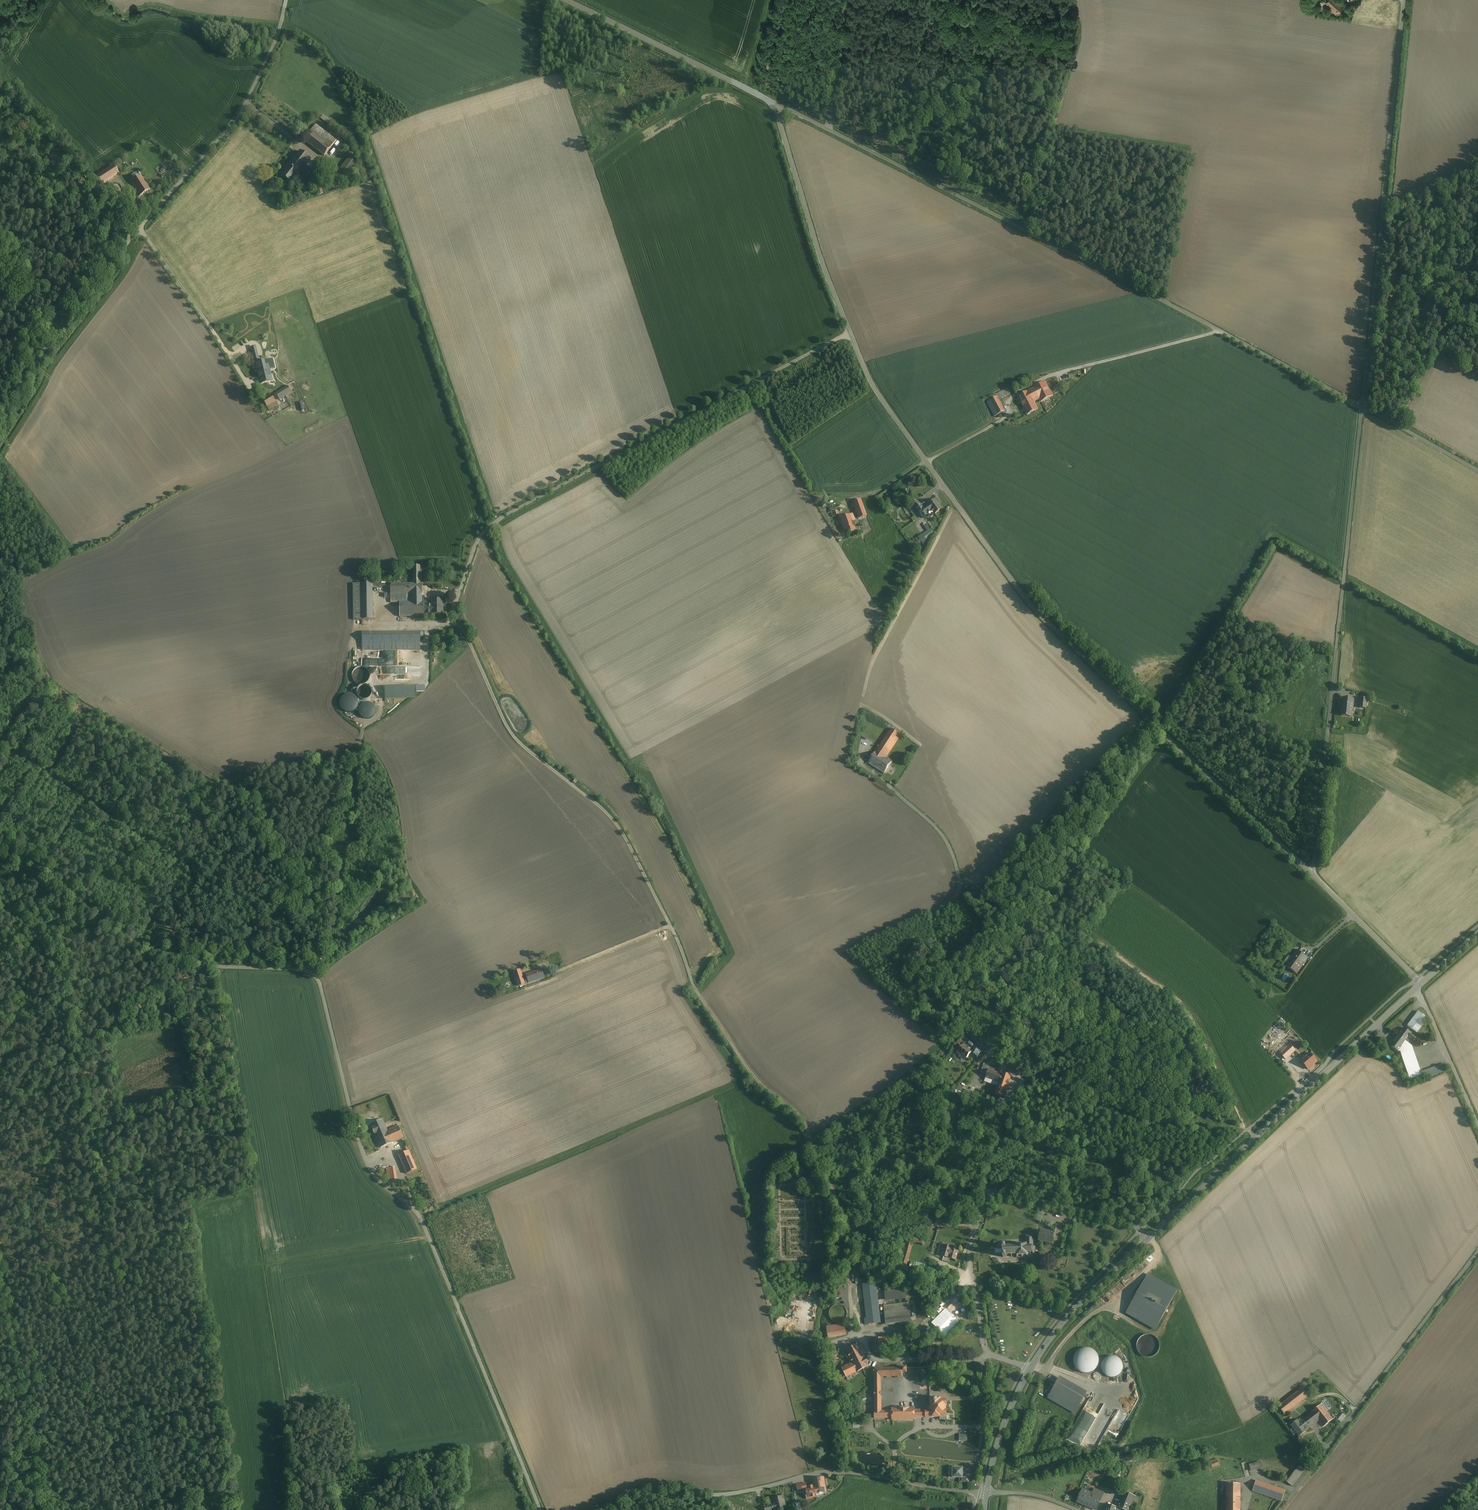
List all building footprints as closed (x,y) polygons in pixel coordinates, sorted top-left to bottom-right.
[(1338,0),(1334,0),(1328,7),(1336,14),(1344,6),(1338,0)] [(325,114),(322,118),(331,125),(334,121),(325,114)] [(323,131),(315,124),(313,128),(321,134),(323,131)] [(321,134),(313,128),(310,132),(312,133),(331,148),(336,141),(323,131),(321,134)] [(331,148),(312,133),(306,142),(324,156),(331,148)] [(300,151),(290,164),(301,172),(303,168),(311,159),(300,151)] [(351,157),(333,179),(342,186),(359,163),(351,157)] [(301,172),(290,164),(287,168),(282,174),(292,182),(300,172),(301,172)] [(113,166),(95,177),(101,185),(118,174),(113,166)] [(310,173),(303,168),(301,172),(300,172),(307,177),(310,174),(310,173)] [(130,181),(134,188),(145,181),(140,175),(130,181)] [(145,181),(134,188),(139,196),(150,190),(145,181)] [(256,364),(258,373),(269,370),(267,361),(256,364)] [(269,370),(258,373),(258,375),(259,375),(260,382),(272,380),(269,370)] [(1045,382),(1028,391),(1034,402),(1039,399),(1041,402),(1052,396),(1045,382)] [(288,386),(280,391),(283,397),(291,392),(288,386)] [(1008,388),(996,394),(997,397),(999,400),(1010,393),(1008,388)] [(1028,391),(1017,397),(1027,415),(1038,409),(1034,402),(1028,391)] [(271,394),(262,399),(267,407),(276,402),(272,396),(271,394)] [(279,400),(276,394),(272,396),(276,402),(277,405),(281,403),(279,400)] [(997,397),(987,402),(994,416),(1005,411),(999,400),(997,397)] [(276,402),(267,407),(269,410),(277,405),(276,402)] [(866,516),(860,500),(852,503),(858,519),(866,516)] [(935,500),(928,505),(928,506),(924,509),(926,513),(931,509),(932,511),(934,514),(942,509),(935,500)] [(924,509),(920,504),(915,507),(923,518),(928,515),(927,514),(932,511),(931,509),(926,513),(924,509)] [(850,515),(839,519),(842,525),(852,521),(850,515)] [(852,521),(842,525),(845,534),(855,530),(852,521)] [(930,530),(923,536),(925,539),(932,534),(930,530)] [(419,566),(413,566),(413,584),(390,584),(390,594),(411,594),(411,602),(399,602),(399,616),(420,616),(422,602),(422,584),(420,584),(419,566)] [(372,589),(372,584),(372,583),(361,584),(361,620),(372,620),(372,589)] [(361,620),(361,584),(353,584),(354,620),(361,620)] [(411,594),(390,594),(390,602),(399,602),(411,602),(411,594)] [(430,605),(424,605),(424,602),(422,602),(420,616),(424,616),(424,614),(432,614),(432,615),(442,615),(442,606),(444,606),(444,601),(442,601),(442,600),(432,600),(432,606),(430,607),(430,605)] [(403,632),(378,632),(378,641),(362,642),(362,650),(420,649),(420,641),(403,641),(403,632)] [(378,632),(362,632),(362,642),(378,641),(378,632)] [(420,632),(403,632),(403,641),(420,641),(420,632)] [(420,665),(417,660),(411,665),(415,669),(420,665)] [(361,666),(358,666),(357,667),(356,667),(355,668),(354,669),(353,670),(352,671),(352,672),(352,673),(352,674),(352,675),(352,676),(352,677),(352,678),(352,679),(353,680),(354,681),(355,682),(355,683),(356,683),(358,684),(360,684),(361,684),(363,684),(364,684),(365,683),(366,683),(367,682),(368,681),(369,680),(370,679),(370,678),(370,677),(370,676),(370,675),(370,674),(370,673),(370,672),(370,671),(369,670),(368,669),(367,668),(366,667),(365,666),(364,666),(362,666),(361,666)] [(386,699),(418,698),(418,692),(428,691),(428,685),(424,685),(424,682),(394,683),(394,687),(385,687),(386,699)] [(366,685),(364,685),(363,685),(362,686),(361,686),(360,687),(359,687),(359,688),(358,689),(358,690),(357,691),(357,693),(357,694),(357,695),(358,695),(358,696),(358,697),(359,698),(360,699),(361,699),(362,700),(363,700),(365,700),(366,700),(367,700),(368,699),(370,698),(370,697),(371,696),(372,695),(372,694),(372,692),(372,691),(372,690),(371,689),(370,688),(369,687),(368,686),(366,685)] [(348,695),(346,695),(345,696),(344,696),(343,697),(342,698),(341,699),(340,700),(340,701),(340,702),(339,703),(339,704),(339,705),(340,706),(340,707),(340,708),(341,709),(342,710),(343,711),(343,712),(344,712),(346,713),(347,713),(349,714),(351,713),(352,713),(353,712),(354,712),(355,711),(356,710),(357,709),(357,708),(358,707),(358,706),(358,705),(358,704),(358,703),(358,702),(358,701),(357,700),(357,699),(356,698),(355,697),(354,697),(354,696),(353,696),(352,695),(350,695),(348,695)] [(369,703),(368,703),(367,703),(366,703),(364,703),(363,704),(362,705),(361,706),(361,707),(360,708),(360,709),(360,711),(360,712),(360,713),(360,714),(361,715),(362,716),(363,716),(363,717),(364,717),(366,718),(367,718),(369,718),(370,717),(371,717),(372,716),(373,715),(374,714),(374,713),(374,712),(375,710),(374,709),(374,708),(374,707),(373,706),(373,705),(372,705),(371,704),(370,704),(369,703)] [(1353,704),(1343,703),(1342,716),(1350,717),(1351,708),(1353,708),(1353,704)] [(891,729),(876,751),(886,757),(901,735),(891,729)] [(869,763),(884,773),(892,761),(886,757),(876,751),(869,763)] [(1269,940),(1264,936),(1259,943),(1264,947),(1269,940)] [(1296,950),(1285,966),(1296,974),(1307,958),(1296,950)] [(542,969),(525,974),(528,983),(545,978),(542,969)] [(525,984),(520,970),(512,972),(517,986),(525,984)] [(1424,1016),(1418,1011),(1407,1026),(1416,1033),(1426,1020),(1424,1016)] [(1405,1042),(1405,1041),(1408,1037),(1413,1041),(1416,1037),(1404,1028),(1398,1036),(1405,1042)] [(960,1040),(964,1044),(968,1039),(964,1036),(960,1040)] [(1405,1042),(1398,1036),(1391,1046),(1398,1052),(1400,1051),(1410,1080),(1421,1076),(1421,1077),(1423,1076),(1421,1071),(1420,1072),(1412,1046),(1410,1045),(1405,1041),(1405,1042)] [(972,1052),(962,1045),(957,1052),(960,1055),(961,1054),(967,1058),(972,1052)] [(1290,1045),(1280,1054),(1285,1059),(1295,1050),(1290,1045)] [(1310,1054),(1307,1057),(1307,1056),(1301,1061),(1308,1070),(1317,1062),(1310,1054)] [(1445,1064),(1424,1071),(1427,1078),(1448,1071),(1445,1064)] [(981,1072),(986,1075),(989,1070),(998,1073),(1000,1070),(983,1065),(981,1072)] [(999,1083),(1002,1074),(998,1073),(989,1070),(986,1075),(986,1078),(999,1083)] [(1002,1074),(999,1083),(995,1094),(1004,1097),(1011,1076),(1002,1073),(1002,1074)] [(380,1148),(403,1138),(398,1126),(387,1131),(382,1119),(370,1125),(380,1148)] [(417,1170),(409,1150),(398,1155),(407,1174),(417,1170)] [(398,1184),(395,1167),(386,1169),(389,1185),(398,1184)] [(795,1168),(789,1168),(789,1171),(781,1172),(782,1178),(795,1177),(795,1171),(795,1168)] [(1041,1230),(1038,1241),(1052,1244),(1054,1237),(1060,1238),(1062,1232),(1055,1231),(1054,1233),(1041,1230)] [(1006,1246),(1002,1246),(1002,1249),(1003,1249),(1003,1250),(1004,1250),(1004,1252),(1004,1253),(1003,1253),(1003,1254),(1003,1257),(1006,1257),(1006,1256),(1007,1256),(1011,1256),(1011,1257),(1012,1257),(1012,1256),(1016,1255),(1017,1255),(1017,1256),(1016,1257),(1017,1258),(1018,1257),(1018,1258),(1021,1258),(1021,1256),(1022,1256),(1022,1258),(1023,1258),(1022,1256),(1026,1256),(1027,1257),(1033,1257),(1033,1255),(1034,1254),(1033,1253),(1034,1252),(1036,1252),(1036,1251),(1035,1251),(1035,1249),(1036,1248),(1035,1248),(1034,1248),(1033,1247),(1033,1246),(1032,1236),(1026,1236),(1027,1244),(1026,1244),(1022,1245),(1022,1243),(1021,1244),(1021,1245),(1017,1245),(1016,1244),(1015,1245),(1016,1246),(1012,1247),(1011,1245),(1011,1247),(1006,1247),(1006,1246)] [(912,1244),(905,1242),(900,1263),(906,1265),(912,1244)] [(959,1249),(940,1244),(937,1255),(956,1260),(959,1249)] [(1177,1291),(1148,1275),(1126,1313),(1155,1329),(1177,1291)] [(876,1283),(863,1284),(866,1319),(864,1319),(865,1324),(869,1324),(870,1326),(872,1326),(872,1324),(880,1323),(877,1288),(876,1283)] [(905,1285),(885,1288),(886,1301),(906,1299),(905,1285)] [(887,1306),(884,1306),(886,1326),(892,1325),(911,1323),(909,1303),(907,1303),(887,1306)] [(846,1317),(847,1314),(846,1311),(844,1308),(841,1306),(838,1305),(834,1306),(832,1308),(830,1311),(829,1314),(830,1318),(832,1321),(835,1322),(838,1323),(842,1322),(844,1320),(846,1317)] [(1037,1334),(1044,1314),(1040,1312),(1033,1332),(1037,1334)] [(845,1324),(827,1327),(828,1337),(846,1334),(845,1324)] [(1031,1333),(1026,1342),(1030,1344),(1035,1335),(1031,1333)] [(1159,1350),(1160,1347),(1160,1345),(1159,1342),(1158,1340),(1156,1338),(1154,1337),(1152,1335),(1150,1335),(1147,1335),(1145,1335),(1142,1336),(1140,1337),(1139,1339),(1137,1341),(1137,1344),(1136,1346),(1137,1349),(1138,1351),(1139,1353),(1141,1355),(1143,1357),(1145,1357),(1148,1358),(1150,1358),(1153,1357),(1155,1356),(1157,1354),(1158,1352),(1159,1350)] [(886,1338),(872,1340),(873,1353),(888,1351),(886,1338)] [(858,1346),(847,1351),(853,1363),(842,1368),(847,1377),(857,1371),(857,1372),(868,1366),(867,1365),(868,1364),(865,1358),(864,1359),(858,1346)] [(1098,1365),(1099,1361),(1098,1356),(1095,1352),(1091,1349),(1086,1348),(1081,1349),(1077,1352),(1074,1356),(1073,1361),(1074,1366),(1077,1370),(1082,1373),(1086,1374),(1091,1372),(1095,1370),(1098,1365)] [(1123,1369),(1123,1367),(1123,1365),(1122,1362),(1121,1360),(1119,1359),(1117,1358),(1115,1357),(1113,1356),(1111,1356),(1108,1357),(1106,1358),(1105,1359),(1103,1361),(1102,1363),(1101,1365),(1101,1367),(1101,1370),(1102,1372),(1103,1374),(1105,1375),(1107,1377),(1109,1377),(1111,1378),(1113,1378),(1116,1377),(1118,1376),(1119,1375),(1121,1373),(1122,1371),(1123,1369)] [(892,1411),(881,1411),(881,1397),(880,1377),(883,1377),(898,1376),(898,1377),(902,1377),(902,1372),(907,1372),(907,1367),(898,1368),(883,1369),(883,1368),(874,1368),(875,1411),(874,1411),(874,1418),(892,1418),(892,1420),(914,1420),(914,1418),(926,1418),(925,1410),(924,1410),(924,1413),(916,1413),(916,1410),(914,1410),(914,1408),(893,1409),(892,1411)] [(1101,1378),(1102,1376),(1101,1375),(1100,1373),(1099,1372),(1097,1372),(1096,1373),(1094,1373),(1093,1375),(1093,1376),(1093,1378),(1094,1379),(1096,1380),(1097,1381),(1099,1380),(1100,1379),(1101,1378)] [(1085,1395),(1058,1380),(1048,1398),(1075,1413),(1085,1395)] [(1130,1396),(1138,1394),(1136,1385),(1131,1386),(1132,1388),(1128,1389),(1130,1396)] [(1308,1397),(1301,1388),(1278,1406),(1285,1414),(1308,1397)] [(925,1410),(926,1418),(933,1417),(940,1417),(940,1420),(946,1420),(946,1416),(946,1410),(946,1406),(946,1405),(947,1404),(947,1402),(946,1400),(937,1401),(937,1398),(932,1398),(931,1398),(930,1399),(930,1400),(930,1401),(930,1406),(932,1406),(932,1410),(926,1411),(926,1410),(925,1410)] [(1110,1428),(1119,1411),(1106,1404),(1104,1409),(1098,1406),(1097,1409),(1092,1407),(1087,1406),(1079,1422),(1080,1422),(1086,1424),(1084,1428),(1082,1427),(1081,1428),(1077,1428),(1075,1432),(1077,1433),(1078,1432),(1081,1434),(1081,1433),(1087,1434),(1082,1432),(1091,1434),(1103,1439),(1106,1433),(1104,1432),(1106,1427),(1110,1428)] [(1321,1404),(1312,1412),(1319,1421),(1323,1427),(1333,1419),(1321,1404)] [(1310,1428),(1319,1421),(1312,1412),(1303,1419),(1310,1428)] [(1299,1436),(1310,1428),(1303,1419),(1298,1422),(1297,1420),(1291,1425),(1299,1436)] [(963,1468),(952,1468),(952,1478),(963,1478),(963,1468)] [(1288,1482),(1293,1486),(1302,1473),(1297,1469),(1288,1482)] [(813,1480),(814,1487),(815,1494),(816,1493),(818,1493),(819,1494),(821,1494),(821,1492),(826,1491),(823,1478),(813,1480)] [(1285,1490),(1256,1480),(1253,1491),(1282,1500),(1285,1490)] [(1226,1484),(1226,1498),(1228,1498),(1228,1497),(1240,1497),(1240,1484),(1226,1484)] [(809,1487),(807,1488),(806,1488),(806,1490),(807,1497),(806,1497),(807,1499),(812,1498),(812,1497),(816,1496),(816,1493),(815,1494),(814,1487),(813,1487),(813,1486),(809,1487)] [(1076,1502),(1086,1506),(1092,1493),(1082,1489),(1076,1502)] [(1094,1489),(1092,1493),(1101,1497),(1104,1493),(1094,1489)] [(1125,1509),(1129,1509),(1134,1496),(1124,1492),(1118,1507),(1125,1509)] [(1101,1497),(1092,1493),(1086,1506),(1096,1509),(1101,1497)] [(771,1505),(773,1509),(780,1509),(786,1509),(784,1500),(782,1500),(781,1496),(773,1498),(774,1504),(771,1505)] [(1240,1497),(1228,1497),(1228,1498),(1226,1498),(1226,1509),(1240,1509),(1240,1497)]
